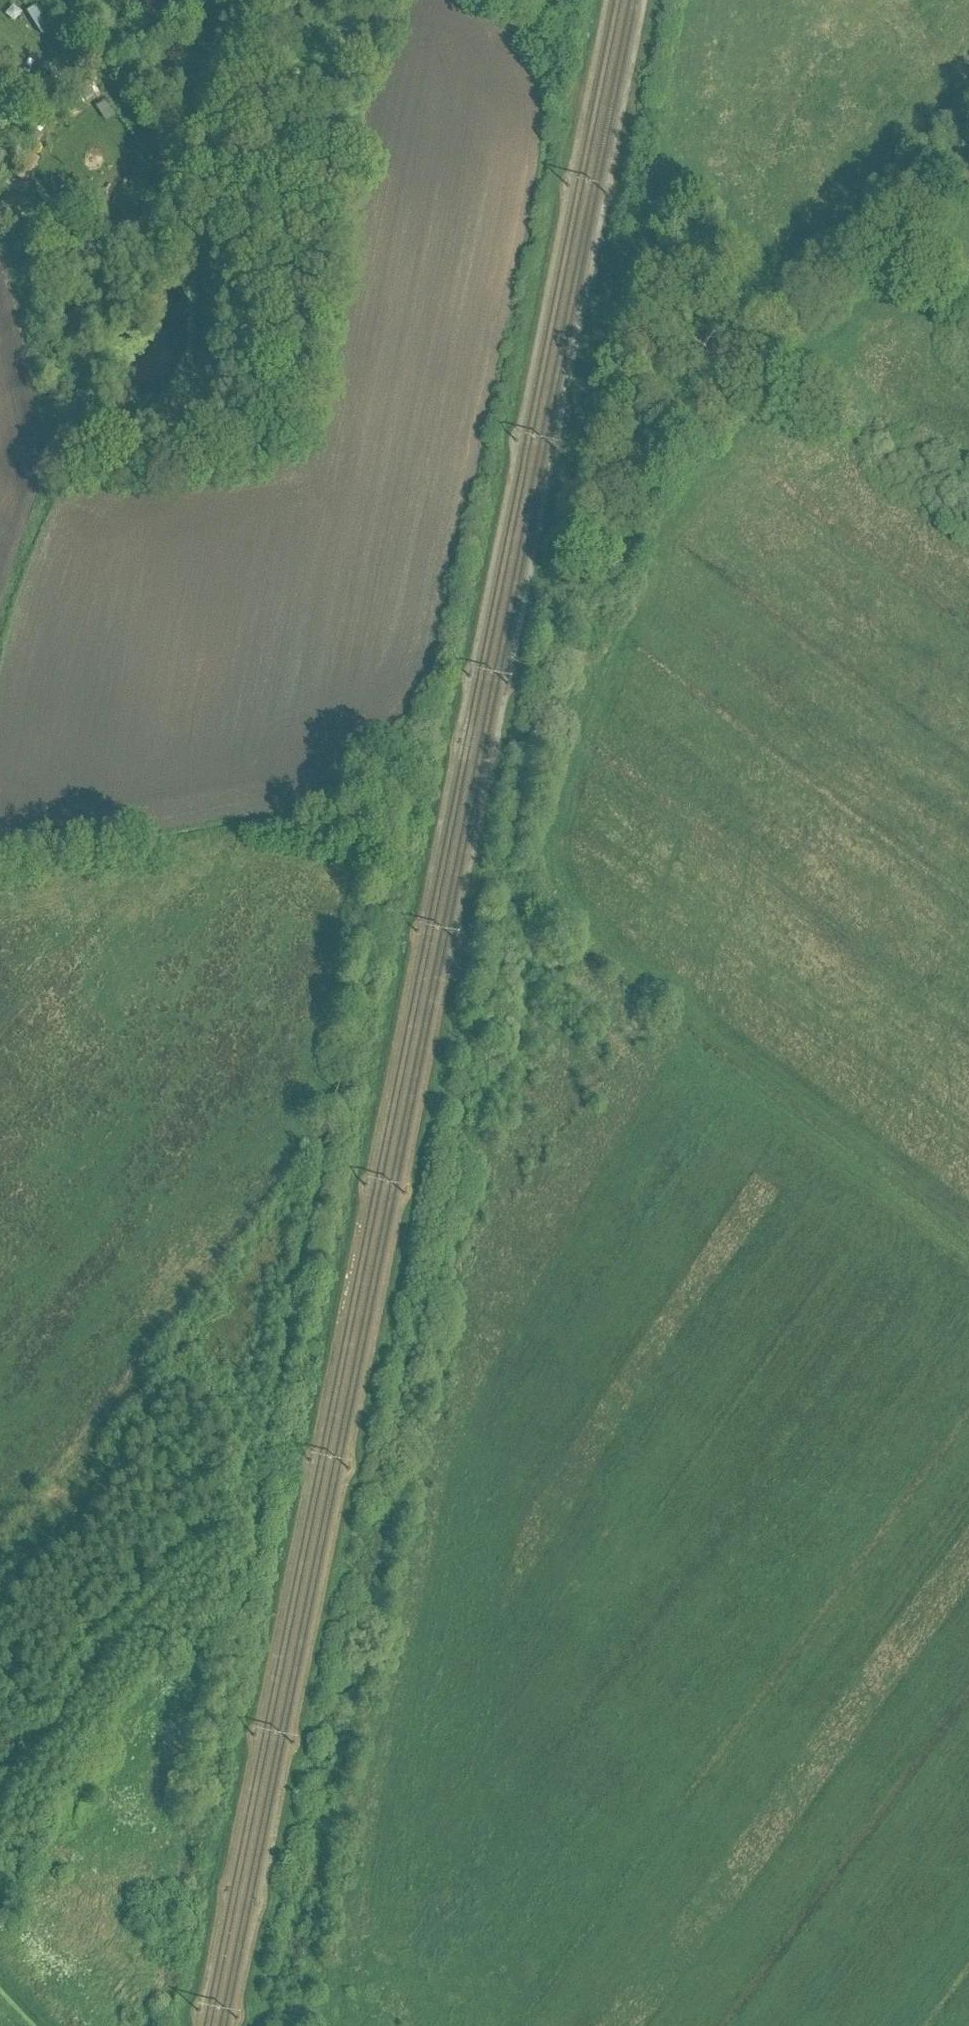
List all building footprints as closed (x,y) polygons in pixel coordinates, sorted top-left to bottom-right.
[(55,28),(41,5),(27,14),(41,37),(55,28)] [(37,115),(50,109),(43,95),(30,101),(37,115)] [(80,103),(77,95),(62,102),(66,110),(80,103)]
